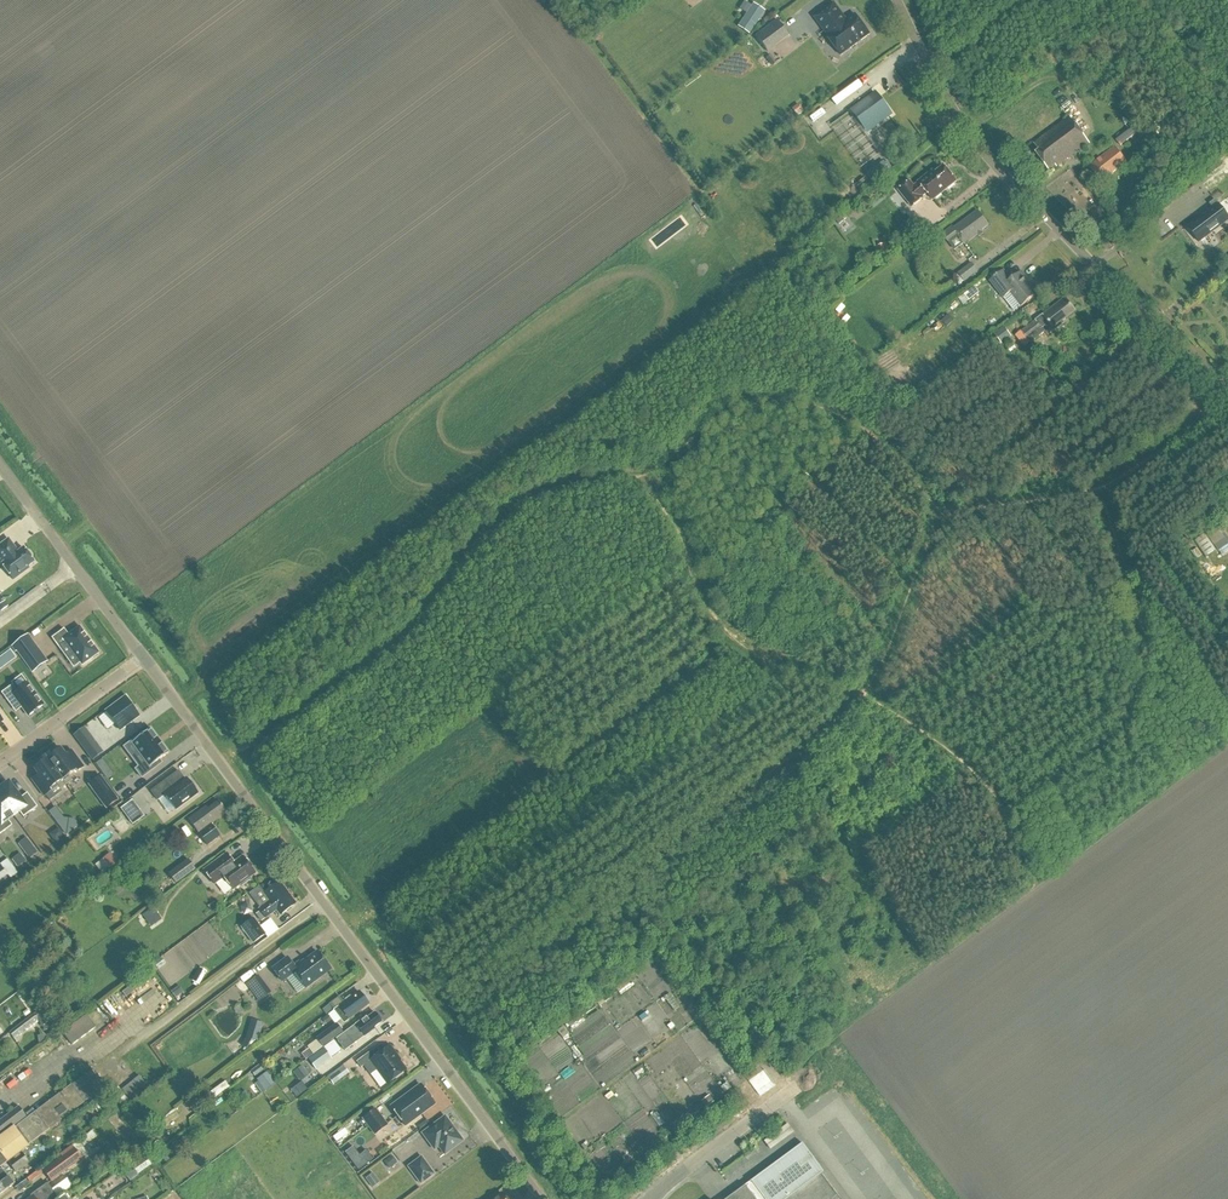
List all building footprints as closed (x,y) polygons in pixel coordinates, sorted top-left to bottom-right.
[(870,34),(856,15),(847,21),(834,3),(815,18),(828,35),(827,36),(841,56),(870,34)] [(749,35),(760,19),(748,12),(738,27),(749,35)] [(755,36),(767,52),(774,47),(763,31),(755,36)] [(891,115),(879,98),(872,103),(869,98),(852,111),(864,127),(873,120),(877,125),(891,115)] [(799,106),(794,110),(798,116),(804,112),(799,106)] [(1068,160),(1090,144),(1070,117),(1034,144),(1039,152),(1037,154),(1049,170),(1055,166),(1057,167),(1067,159),(1068,160)] [(1116,137),(1119,144),(1137,135),(1134,128),(1116,137)] [(1127,163),(1115,147),(1089,166),(1095,174),(1101,182),(1127,163)] [(889,170),(885,164),(869,175),(874,181),(889,170)] [(950,173),(945,166),(936,173),(934,170),(919,182),(919,183),(914,187),(910,181),(899,190),(912,208),(924,198),(923,197),(927,193),(933,201),(957,182),(955,180),(956,177),(953,173),(950,173)] [(1227,222),(1227,217),(1214,199),(1209,203),(1213,208),(1188,228),(1200,243),(1227,222)] [(983,231),(989,226),(978,212),(954,229),(953,227),(943,235),(950,244),(951,243),(956,250),(965,244),(965,245),(983,232),(983,231)] [(930,244),(939,238),(935,234),(927,240),(930,244)] [(876,248),(878,255),(888,251),(886,244),(876,248)] [(972,263),(958,273),(965,282),(978,272),(972,263)] [(1005,271),(991,282),(1004,299),(1015,312),(1022,307),(1038,295),(1028,282),(1029,281),(1022,272),(1012,280),(1005,271)] [(965,295),(969,301),(979,294),(975,288),(965,295)] [(1031,344),(1047,331),(1050,335),(1064,324),(1063,322),(1076,312),(1066,299),(1036,322),(1022,333),(1031,344)] [(1006,328),(996,335),(1002,344),(1012,337),(1006,328)] [(1132,343),(1139,338),(1136,334),(1129,339),(1132,343)] [(1218,523),(1205,532),(1218,552),(1227,545),(1227,537),(1218,523)] [(1217,550),(1206,534),(1195,542),(1206,558),(1217,550)] [(26,552),(23,548),(18,552),(8,539),(0,545),(0,559),(3,563),(1,564),(13,580),(28,569),(27,567),(34,562),(31,558),(31,556),(29,553),(26,552)] [(99,653),(80,627),(68,635),(64,629),(52,638),(58,647),(65,642),(82,666),(99,653)] [(27,636),(13,646),(32,672),(46,661),(27,636)] [(28,716),(44,705),(28,684),(17,691),(13,685),(1,693),(12,707),(18,703),(28,716)] [(135,712),(132,707),(133,706),(126,696),(125,697),(105,712),(120,731),(139,716),(135,712)] [(93,742),(83,728),(74,735),(84,749),(93,742)] [(137,739),(131,743),(145,762),(135,770),(141,778),(155,768),(153,765),(160,760),(168,754),(150,729),(137,739)] [(52,752),(45,757),(66,785),(72,781),(68,776),(75,770),(77,772),(84,767),(72,751),(65,755),(61,750),(54,755),(52,752)] [(66,785),(45,757),(39,761),(41,764),(34,770),(38,775),(32,780),(44,797),(51,791),(49,789),(56,784),(60,789),(66,785)] [(89,785),(106,809),(118,800),(101,777),(89,785)] [(195,789),(196,788),(191,781),(190,782),(187,778),(172,789),(166,780),(151,791),(158,800),(166,795),(177,809),(198,794),(195,789)] [(0,791),(0,797),(13,815),(19,811),(23,817),(37,807),(27,794),(19,799),(9,785),(0,791)] [(13,815),(0,797),(0,834),(12,826),(7,819),(13,815)] [(132,800),(120,809),(128,819),(140,811),(132,800)] [(219,836),(211,825),(228,812),(218,800),(207,808),(206,807),(188,820),(207,845),(219,836)] [(56,806),(49,811),(65,836),(78,828),(70,816),(64,820),(56,806)] [(56,844),(65,837),(59,828),(49,835),(56,844)] [(30,858),(38,852),(32,845),(24,851),(30,858)] [(102,873),(118,861),(110,851),(95,864),(102,873)] [(242,886),(250,880),(248,878),(255,873),(244,856),(234,863),(227,853),(204,870),(214,884),(222,878),(225,883),(227,881),(233,889),(240,884),(242,886)] [(18,868),(26,862),(20,854),(12,860),(18,868)] [(176,884),(195,870),(188,859),(168,874),(176,884)] [(8,876),(1,866),(0,866),(0,882),(8,876)] [(280,881),(264,893),(259,886),(252,892),(263,906),(259,909),(260,911),(256,914),(262,921),(266,918),(276,911),(280,916),(296,904),(280,881)] [(162,919),(153,908),(142,915),(151,927),(162,919)] [(254,918),(241,928),(253,944),(266,935),(254,918)] [(300,962),(293,966),(287,958),(273,969),(282,982),(294,973),(305,988),(330,969),(317,952),(301,964),(300,962)] [(199,985),(206,972),(199,968),(191,981),(199,985)] [(246,984),(259,1002),(271,993),(258,975),(246,984)] [(176,998),(183,992),(179,986),(171,992),(176,998)] [(359,992),(334,1010),(344,1023),(369,1004),(359,992)] [(697,1018),(689,1003),(679,1008),(671,992),(658,999),(674,1030),(697,1018)] [(33,1014),(9,1033),(13,1038),(37,1020),(45,1031),(53,1025),(40,1009),(34,1015),(33,1014)] [(601,1010),(568,1030),(580,1049),(589,1043),(589,1044),(602,1036),(599,1032),(611,1025),(601,1010)] [(367,1033),(382,1022),(375,1012),(367,1018),(366,1017),(347,1031),(336,1039),(345,1051),(364,1037),(368,1034),(367,1033)] [(96,1028),(87,1015),(63,1033),(72,1046),(96,1028)] [(325,1024),(331,1020),(328,1015),(327,1016),(322,1019),(325,1024)] [(323,1047),(342,1032),(336,1024),(317,1039),(323,1047)] [(245,1037),(258,1041),(261,1032),(248,1028),(245,1037)] [(333,1040),(324,1046),(331,1056),(340,1050),(333,1040)] [(235,1045),(229,1049),(234,1055),(239,1051),(235,1045)] [(356,1062),(361,1068),(371,1060),(388,1083),(405,1070),(395,1057),(397,1055),(390,1046),(376,1056),(372,1050),(356,1062)] [(308,1060),(315,1070),(331,1058),(324,1048),(308,1060)] [(251,1071),(255,1076),(263,1070),(259,1065),(251,1071)] [(302,1066),(293,1072),(298,1078),(306,1072),(302,1066)] [(344,1067),(328,1078),(333,1085),(349,1073),(344,1067)] [(26,1147),(85,1103),(84,1102),(104,1088),(90,1070),(0,1137),(0,1167),(26,1147)] [(265,1091),(276,1083),(267,1072),(256,1080),(258,1082),(265,1091)] [(148,1086),(140,1076),(123,1089),(112,1098),(120,1108),(148,1086)] [(210,1101),(229,1087),(225,1082),(206,1096),(210,1101)] [(261,1093),(265,1091),(258,1082),(255,1084),(261,1093)] [(300,1094),(307,1090),(301,1082),(295,1087),(300,1094)] [(405,1126),(435,1104),(420,1085),(391,1106),(405,1126)] [(238,1103),(248,1095),(245,1091),(235,1098),(238,1103)] [(212,1102),(216,1107),(223,1101),(219,1097),(212,1102)] [(0,1120),(0,1137),(26,1117),(18,1106),(0,1120)] [(388,1125),(375,1108),(361,1118),(374,1136),(388,1125)] [(445,1154),(463,1141),(445,1117),(422,1133),(434,1150),(439,1146),(445,1154)] [(823,1172),(801,1143),(725,1198),(786,1198),(823,1172)] [(63,1156),(44,1170),(52,1181),(82,1158),(74,1147),(73,1146),(62,1154),(63,1156)] [(366,1166),(368,1154),(354,1152),(352,1164),(366,1166)] [(15,1173),(29,1162),(21,1153),(8,1163),(15,1173)] [(135,1171),(138,1175),(152,1165),(145,1156),(131,1165),(135,1171)] [(389,1170),(398,1163),(392,1156),(383,1162),(389,1170)] [(434,1174),(421,1156),(408,1166),(421,1184),(434,1174)] [(3,1170),(0,1172),(0,1195),(14,1185),(3,1170)] [(139,1176),(138,1175),(135,1171),(126,1177),(130,1182),(139,1176)] [(372,1188),(380,1183),(373,1173),(365,1179),(372,1188)] [(93,1188),(85,1178),(73,1186),(79,1193),(72,1198),(68,1193),(59,1198),(79,1198),(93,1188)] [(26,1180),(15,1186),(18,1191),(29,1184),(26,1180)] [(56,1196),(51,1190),(47,1184),(37,1192),(38,1193),(30,1198),(52,1198),(56,1196)]
